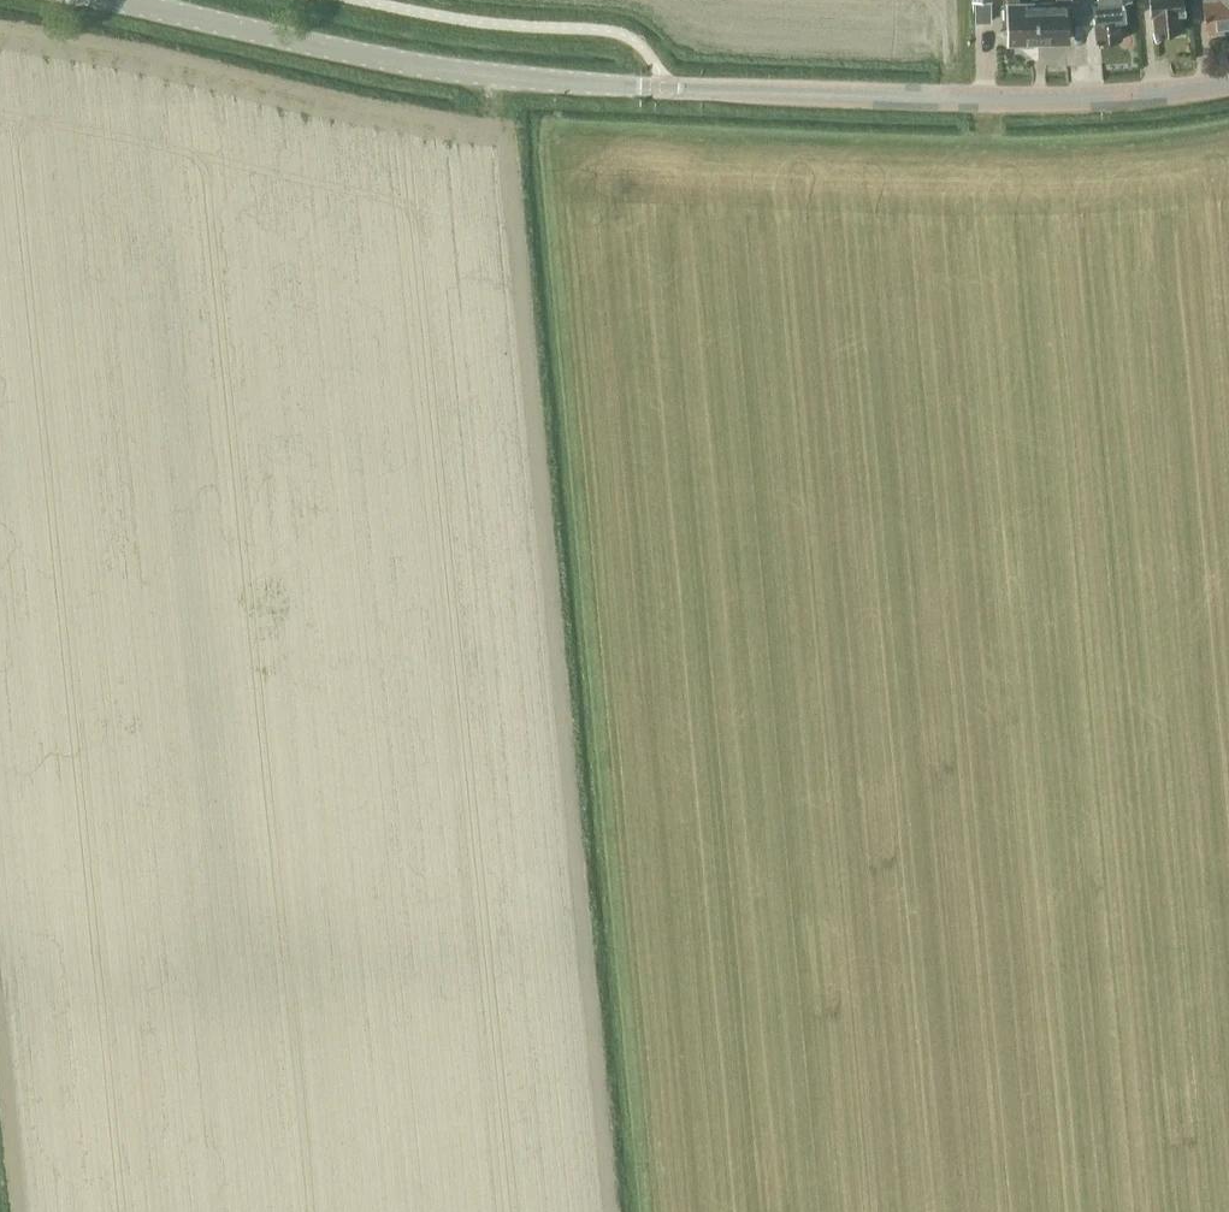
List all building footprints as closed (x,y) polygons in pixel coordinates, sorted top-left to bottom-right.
[(1040,43),(1039,3),(1022,3),(1022,0),(1006,0),(1007,43),(1040,43)] [(1039,3),(1040,43),(1068,42),(1068,20),(1073,19),(1072,0),(1057,0),(1057,2),(1039,3)] [(1092,1),(1097,42),(1121,39),(1118,22),(1127,21),(1124,0),(1097,0),(1092,1)] [(1155,37),(1169,35),(1172,32),(1181,31),(1179,15),(1187,14),(1186,0),(1151,0),(1155,37)] [(1207,29),(1228,27),(1228,0),(1205,0),(1207,29)]
